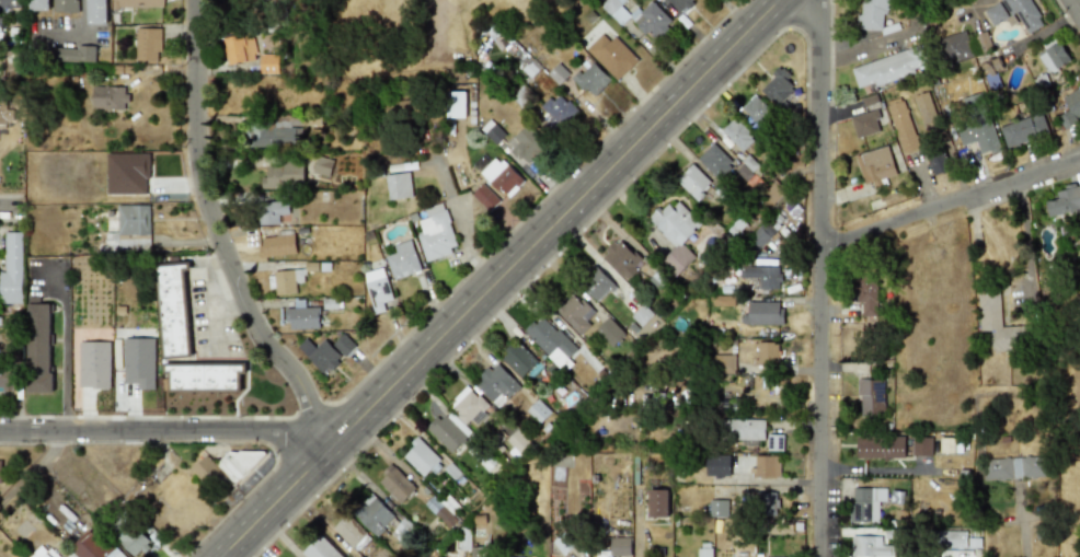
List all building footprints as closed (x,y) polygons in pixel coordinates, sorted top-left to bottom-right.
[(21,9),(21,0),(0,0),(0,8),(21,9)] [(28,11),(48,11),(48,0),(28,0),(28,11)] [(53,13),(77,12),(77,0),(53,0),(53,13)] [(87,24),(107,24),(106,0),(86,0),(87,24)] [(112,9),(164,8),(164,0),(112,0),(112,9)] [(626,1),(625,0),(606,0),(600,6),(620,26),(630,17),(620,6),(626,1)] [(650,0),(649,0),(630,19),(646,34),(648,32),(656,40),(673,23),(650,0)] [(679,15),(695,0),(665,0),(679,15)] [(862,30),(886,31),(887,0),(864,0),(862,30)] [(1009,16),(1014,13),(1027,35),(1045,24),(1031,0),(999,0),(1009,16)] [(1007,18),(1000,2),(984,10),(991,25),(1007,18)] [(479,50),(490,54),(501,29),(490,24),(479,50)] [(135,61),(160,61),(160,29),(136,29),(135,61)] [(972,58),(967,32),(940,37),(945,64),(972,58)] [(224,37),(227,64),(255,61),(252,34),(224,37)] [(586,49),(617,81),(638,60),(615,36),(610,41),(602,34),(586,49)] [(1070,61),(1060,42),(1037,54),(1047,74),(1070,61)] [(94,62),(94,48),(55,47),(55,61),(94,62)] [(851,65),(857,89),(927,71),(921,47),(851,65)] [(278,54),(259,54),(259,74),(278,74),(278,54)] [(610,81),(591,61),(573,79),(592,98),(610,81)] [(759,90),(778,107),(795,89),(785,80),(790,76),(781,67),(759,90)] [(93,110),(126,109),(126,86),(92,87),(93,110)] [(1057,117),(1064,128),(1079,119),(1079,88),(1062,98),(1069,111),(1057,117)] [(924,130),(939,125),(928,91),(913,96),(924,130)] [(465,92),(445,92),(445,118),(465,118),(465,92)] [(578,112),(558,92),(541,109),(562,129),(578,112)] [(962,146),(976,142),(980,156),(999,150),(981,92),(961,99),(968,123),(956,127),(962,146)] [(742,108),(758,125),(772,113),(756,96),(742,108)] [(919,148),(903,97),(886,102),(902,153),(919,148)] [(6,128),(5,122),(13,121),(13,109),(2,110),(2,105),(0,105),(0,128),(6,128)] [(856,138),(880,132),(876,120),(880,119),(878,109),(850,117),(856,138)] [(1007,148),(1049,133),(1041,112),(999,128),(1007,148)] [(297,127),(289,128),(289,118),(246,120),(248,148),(298,144),(297,127)] [(722,129),(741,152),(755,140),(736,118),(722,129)] [(494,144),(504,135),(490,120),(480,129),(494,144)] [(526,165),(547,143),(526,123),(505,145),(526,165)] [(698,158),(716,178),(732,163),(714,143),(698,158)] [(897,174),(888,146),(855,156),(865,187),(881,181),(880,179),(897,174)] [(148,154),(107,153),(106,194),(148,194),(148,154)] [(928,157),(933,175),(946,172),(941,153),(928,157)] [(523,182),(496,156),(480,172),(507,199),(523,182)] [(328,177),(332,161),(316,157),(312,173),(328,177)] [(266,167),(266,178),(261,178),(261,189),(304,188),(303,162),(284,163),(284,166),(266,167)] [(712,184),(692,164),(676,181),(696,201),(712,184)] [(385,176),(389,201),(413,197),(409,172),(385,176)] [(770,208),(786,192),(775,182),(759,198),(770,208)] [(488,212),(500,201),(483,183),(471,194),(488,212)] [(1046,202),(1049,216),(1079,210),(1079,185),(1056,190),(1058,200),(1046,202)] [(701,224),(676,199),(663,212),(658,207),(646,219),(676,247),(660,262),(676,277),(695,258),(681,245),(701,224)] [(258,224),(278,225),(278,214),(288,214),(289,202),(258,201),(258,224)] [(457,251),(443,203),(424,209),(426,218),(418,220),(422,233),(417,234),(425,260),(457,251)] [(105,233),(105,252),(149,252),(150,205),(117,205),(117,233),(105,233)] [(745,241),(757,252),(776,231),(764,220),(745,241)] [(4,232),(4,272),(0,272),(0,304),(22,304),(22,232),(4,232)] [(261,258),(297,253),(294,234),(259,239),(261,258)] [(600,255),(626,282),(638,271),(634,266),(640,260),(619,238),(600,255)] [(396,253),(385,257),(394,280),(421,270),(410,240),(393,246),(396,253)] [(189,355),(185,263),(158,264),(162,356),(189,355)] [(578,284),(598,303),(615,285),(595,266),(578,284)] [(780,267),(740,266),(740,278),(759,278),(759,289),(779,290),(780,267)] [(364,272),(372,314),(384,312),(383,302),(391,301),(384,268),(364,272)] [(303,270),(274,271),(275,295),(296,294),(295,283),(303,282),(303,270)] [(855,276),(856,303),(862,303),(862,317),(878,317),(876,275),(855,276)] [(991,351),(1027,350),(1026,326),(1000,328),(998,287),(977,288),(979,331),(990,330),(991,351)] [(556,311),(580,336),(591,325),(586,320),(593,314),(574,294),(556,311)] [(733,306),(733,296),(714,296),(714,306),(733,306)] [(318,307),(304,307),(304,300),(294,300),(294,309),(287,309),(287,329),(319,329),(318,307)] [(781,301),(747,302),(748,314),(741,314),(741,325),(782,324),(781,301)] [(27,393),(51,393),(50,304),(27,304),(27,393)] [(632,317),(634,319),(639,314),(647,321),(653,314),(643,305),(632,317)] [(576,350),(542,315),(524,332),(563,373),(573,364),(568,358),(576,350)] [(611,348),(625,335),(608,317),(594,330),(611,348)] [(355,346),(344,334),(332,344),(344,357),(355,346)] [(154,390),(155,339),(124,338),(123,383),(138,383),(138,390),(154,390)] [(296,347),(325,375),(342,357),(324,339),(316,347),(306,338),(296,347)] [(79,388),(110,388),(110,342),(79,342),(79,388)] [(500,357),(520,378),(536,363),(516,342),(500,357)] [(778,342),(756,342),(756,365),(777,365),(778,342)] [(734,355),(712,355),(712,372),(735,371),(734,355)] [(520,386),(494,361),(473,384),(499,408),(520,386)] [(238,391),(239,374),(244,374),(244,365),(168,364),(168,390),(238,391)] [(14,389),(13,368),(0,369),(0,390),(14,389)] [(859,417),(884,417),(883,380),(859,380),(859,417)] [(490,409),(468,386),(448,404),(466,424),(471,419),(475,423),(490,409)] [(527,411),(540,424),(551,412),(538,399),(527,411)] [(450,453),(471,434),(450,412),(441,420),(437,416),(426,427),(450,453)] [(765,420),(724,419),(724,439),(764,440),(765,420)] [(506,441),(521,455),(531,443),(517,430),(506,441)] [(783,435),(767,435),(767,451),(782,451),(783,435)] [(912,456),(932,456),(931,438),(912,438),(912,456)] [(417,440),(401,456),(423,477),(430,470),(434,474),(443,464),(417,440)] [(236,484),(264,454),(258,448),(251,455),(243,448),(236,455),(230,449),(215,465),(236,484)] [(225,475),(207,455),(192,469),(210,489),(225,475)] [(705,476),(729,476),(729,456),(706,455),(705,476)] [(779,455),(754,456),(755,467),(751,467),(751,478),(779,477),(779,455)] [(982,459),(983,480),(1047,477),(1046,456),(982,459)] [(415,489),(392,465),(376,480),(400,504),(415,489)] [(878,522),(879,501),(886,502),(887,489),(851,488),(850,522),(878,522)] [(667,490),(648,490),(649,518),(668,518),(667,490)] [(778,517),(777,492),(755,493),(756,517),(778,517)] [(395,516),(371,494),(352,513),(376,536),(395,516)] [(424,504),(446,528),(463,512),(447,494),(440,500),(434,494),(424,504)] [(728,500),(709,500),(709,517),(728,517),(728,500)] [(352,548),(366,535),(346,514),(332,528),(352,548)] [(109,529),(134,556),(139,556),(151,547),(123,516),(109,529)] [(91,528),(70,549),(79,556),(122,556),(91,528)] [(966,531),(941,531),(941,547),(966,548),(966,531)] [(320,535),(302,552),(306,556),(342,556),(320,535)] [(896,546),(880,546),(881,537),(852,536),(852,556),(872,556),(896,556),(896,546)] [(630,556),(630,538),(609,538),(610,556),(630,556)] [(48,546),(37,556),(58,556),(48,546)] [(490,547),(471,547),(472,556),(490,556),(490,547)] [(711,548),(697,549),(697,556),(711,556),(711,548)]
